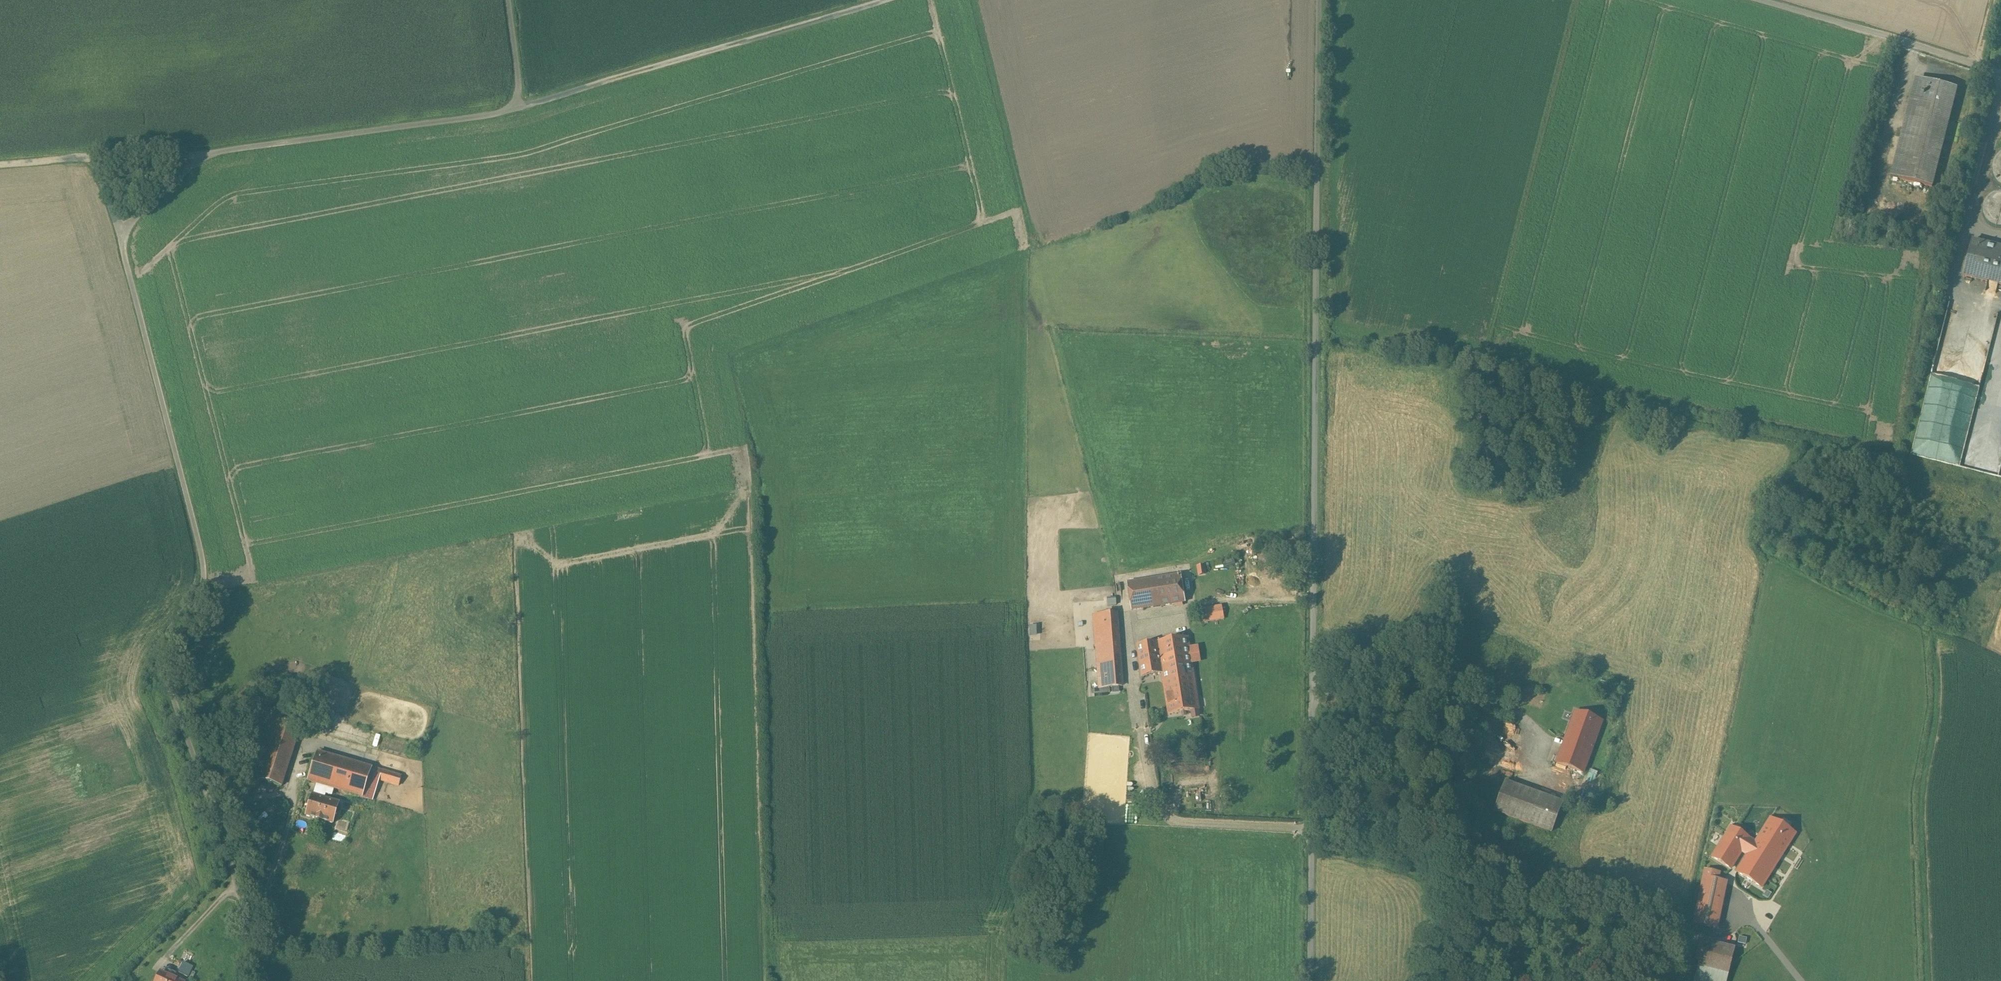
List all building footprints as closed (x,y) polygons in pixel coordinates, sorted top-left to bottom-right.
[(1957,89),(1915,79),(1890,178),(1932,188),(1957,89)] [(2000,188),(2000,153),(2000,154),(1997,156),(1995,159),(1994,162),(1992,166),(1992,169),(1992,173),(1993,176),(1994,180),(1996,183),(1998,185),(2000,188)] [(2000,193),(1997,194),(1994,194),(1991,196),(1989,197),(1986,200),(1984,202),(1983,205),(1982,209),(1982,212),(1983,215),(1984,218),(1985,221),(1987,224),(1990,226),(1993,227),(1996,228),(1999,229),(2000,229),(2000,193)] [(1972,241),(1963,276),(2000,286),(2000,248),(1972,241)] [(1181,575),(1128,583),(1132,610),(1186,601),(1181,575)] [(1226,604),(1207,607),(1209,621),(1229,618),(1226,604)] [(1116,614),(1093,616),(1094,630),(1101,630),(1104,674),(1121,673),(1116,614)] [(1032,625),(1032,636),(1040,635),(1040,624),(1032,625)] [(1138,645),(1142,675),(1162,673),(1192,668),(1188,638),(1138,645)] [(1192,668),(1162,673),(1169,714),(1199,709),(1192,668)] [(303,717),(263,705),(241,774),(281,787),(303,717)] [(1576,712),(1557,764),(1583,774),(1603,722),(1576,712)] [(401,778),(316,753),(308,781),(317,784),(334,789),(373,800),(379,780),(398,786),(401,778)] [(1563,803),(1506,782),(1495,811),(1552,832),(1563,803)] [(334,789),(317,784),(314,796),(311,796),(305,816),(333,824),(339,803),(324,799),(325,794),(332,796),(334,789)] [(1771,820),(1756,843),(1780,858),(1794,834),(1771,820)] [(1756,843),(1731,828),(1713,857),(1731,868),(1742,850),(1748,854),(1738,872),(1762,887),(1780,858),(1756,843)] [(1720,873),(1704,870),(1694,923),(1718,928),(1727,882),(1719,881),(1720,873)] [(1705,941),(1695,980),(1727,980),(1735,949),(1705,941)] [(219,953),(218,958),(231,963),(233,959),(219,953)] [(156,980),(178,980),(160,973),(156,980)]
